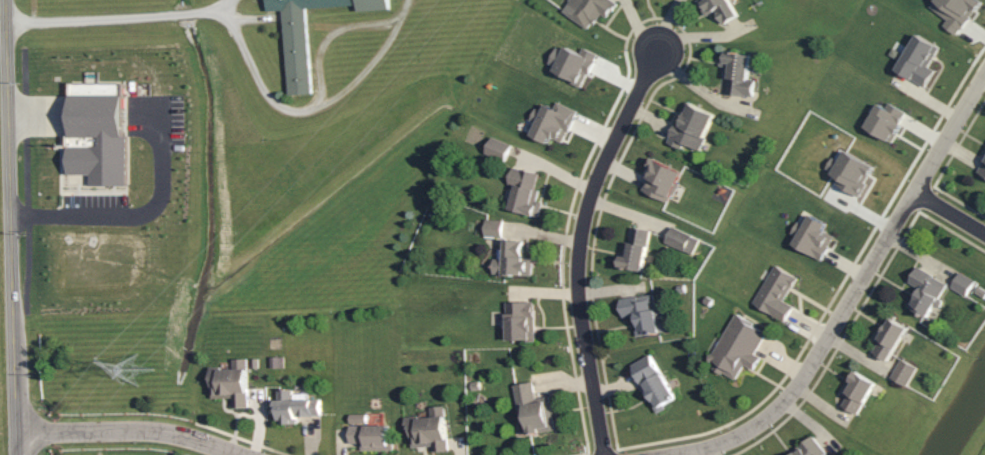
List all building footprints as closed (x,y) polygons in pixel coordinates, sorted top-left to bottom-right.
[(270,12),(285,11),(292,95),(316,94),(309,10),(359,6),(360,14),(392,12),(391,0),(269,0),(270,12)] [(589,30),(600,13),(606,17),(615,3),(610,0),(569,0),(561,11),(589,30)] [(703,16),(713,10),(721,25),(737,16),(728,0),(694,0),(703,16)] [(955,36),(978,3),(974,0),(934,0),(928,8),(946,21),(942,27),(955,36)] [(915,31),(892,67),(923,86),(933,69),(926,65),(938,45),(915,31)] [(580,54),(557,45),(547,71),(583,85),(595,53),(582,48),(580,54)] [(724,92),(752,96),(755,80),(746,79),(749,54),(721,50),(719,65),(727,66),(724,92)] [(126,184),(90,185),(90,174),(68,175),(68,146),(89,146),(89,135),(68,136),(67,96),(67,83),(124,82),(124,96),(125,135),(126,184)] [(528,134),(548,143),(551,138),(562,143),(577,111),(556,101),(553,108),(540,102),(531,120),(534,122),(528,134)] [(714,115),(685,101),(667,142),(680,148),(683,143),(699,150),(705,137),(704,137),(714,115)] [(888,103),(885,108),(876,103),(862,126),(889,141),(905,112),(888,103)] [(871,165),(842,150),(837,160),(831,157),(824,169),(839,177),(835,184),(859,196),(866,183),(863,181),(871,165)] [(984,176),(984,156),(976,172),(984,176)] [(680,171),(650,157),(641,175),(647,178),(642,190),(667,202),(677,183),(675,182),(680,171)] [(538,174),(511,167),(506,184),(513,186),(506,208),(538,217),(542,202),(536,200),(539,190),(534,189),(538,174)] [(789,244),(821,259),(832,235),(821,229),(824,222),(807,214),(802,224),(796,221),(790,233),(794,235),(789,244)] [(503,221),(484,220),(483,237),(502,238),(503,221)] [(649,230),(632,227),(629,241),(626,241),(622,259),(616,258),(615,266),(642,271),(649,230)] [(664,245),(692,255),(698,238),(670,227),(664,245)] [(492,273),(531,275),(532,257),(522,257),(523,239),(503,239),(502,266),(492,265),(492,273)] [(773,263),(750,301),(782,321),(792,305),(781,298),(795,276),(773,263)] [(944,282),(914,267),(905,283),(915,288),(906,307),(926,317),(944,282)] [(974,280),(959,272),(949,287),(964,296),(974,280)] [(635,336),(658,333),(652,296),(618,301),(620,318),(632,316),(635,336)] [(534,301),(504,302),(505,340),(535,339),(534,301)] [(732,313),(765,331),(753,353),(759,356),(752,368),(742,363),(734,378),(712,366),(715,361),(713,360),(707,362),(705,353),(711,352),(732,313)] [(906,327),(886,360),(871,350),(877,340),(872,337),(886,314),(906,327)] [(630,364),(653,412),(674,402),(652,354),(630,364)] [(899,357),(915,366),(905,385),(889,376),(899,357)] [(247,358),(231,359),(232,368),(208,368),(209,399),(232,398),(232,408),(248,407),(247,358)] [(855,414),(873,382),(852,370),(839,394),(845,397),(840,406),(855,414)] [(514,384),(524,436),(554,430),(549,401),(536,403),(532,381),(514,384)] [(275,424),(296,424),(296,416),(321,415),(321,399),(306,399),(306,394),(292,394),(292,389),(277,389),(277,400),(275,400),(275,424)] [(408,447),(432,446),(432,451),(447,450),(444,405),(429,406),(429,416),(406,417),(408,447)] [(347,426),(348,444),(360,443),(361,451),(392,450),(391,424),(347,426)] [(824,451),(809,435),(787,454),(819,454),(824,451)]
